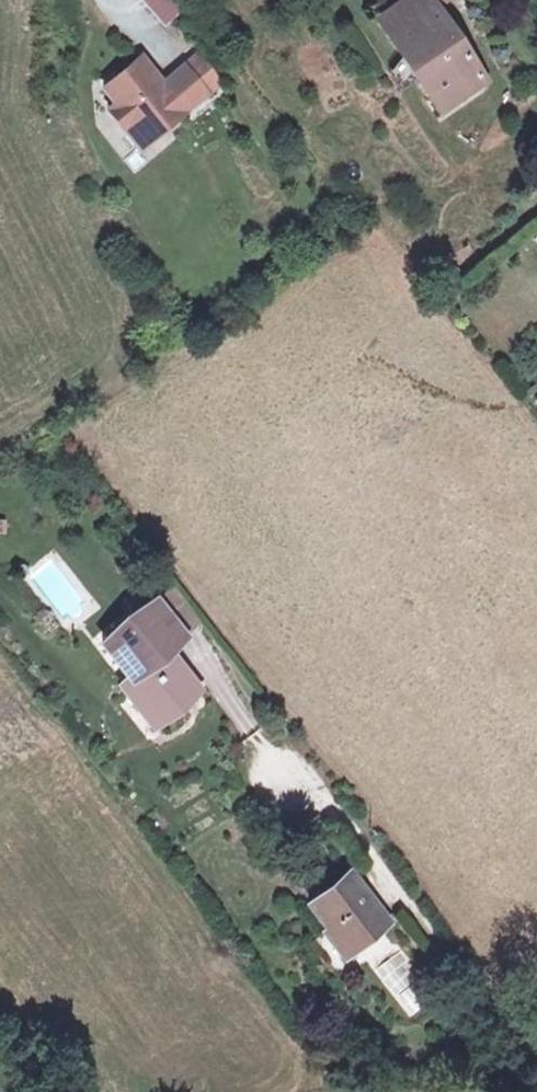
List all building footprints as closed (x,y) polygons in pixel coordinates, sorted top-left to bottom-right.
[(170,27),(184,15),(171,0),(146,0),(170,27)] [(435,90),(481,64),(445,4),(442,0),(399,0),(385,8),(435,90)] [(202,59),(189,70),(211,98),(225,87),(202,59)] [(120,107),(113,113),(129,133),(142,123),(157,142),(211,98),(189,70),(169,86),(161,86),(143,63),(108,91),(120,107)] [(490,79),(481,64),(435,90),(444,104),(490,79)] [(142,123),(129,133),(145,152),(157,142),(142,123)] [(123,689),(149,722),(174,703),(181,712),(198,698),(180,672),(174,676),(161,661),(183,643),(156,607),(102,647),(131,682),(123,689)] [(174,703),(149,722),(156,731),(181,712),(174,703)] [(353,879),(311,911),(349,961),(391,929),(353,879)]
